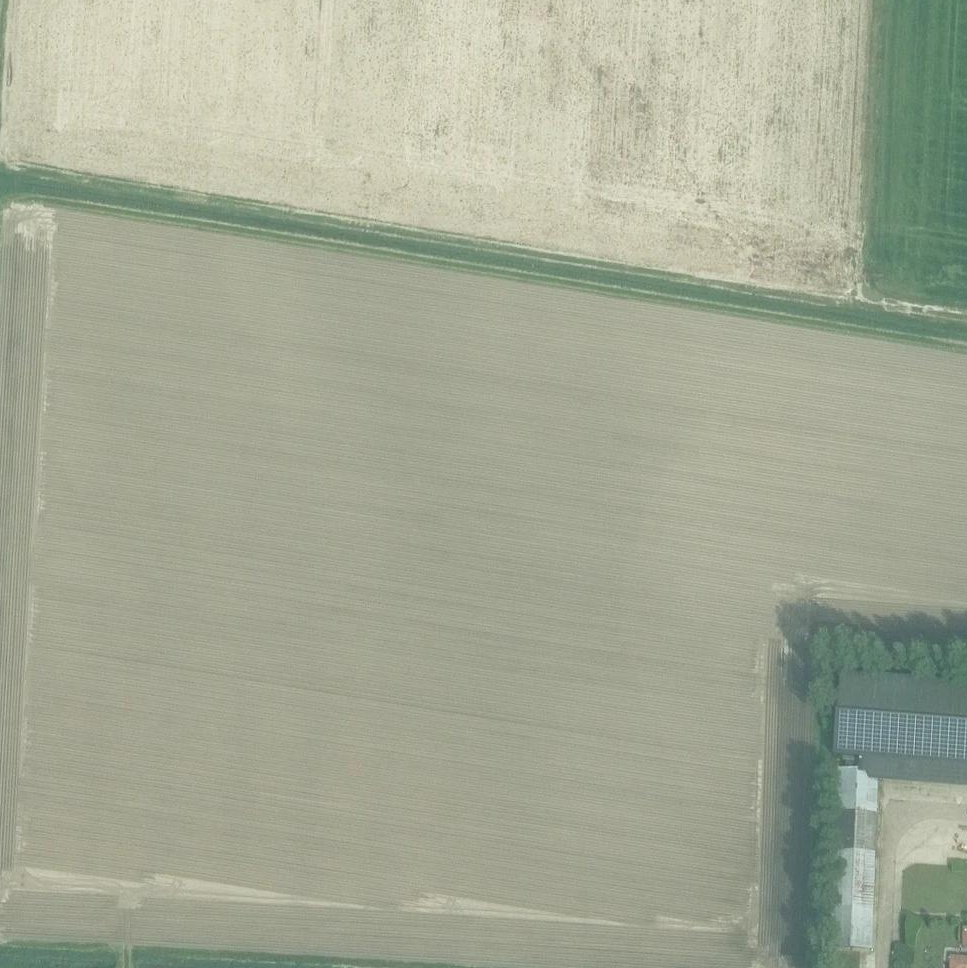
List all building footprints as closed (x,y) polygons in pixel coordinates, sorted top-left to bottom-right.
[(831,950),(872,952),(873,912),(874,892),(879,781),(966,788),(966,687),(841,677),(835,758),(839,759),(862,760),(861,771),(839,770),(834,890),(833,910),(831,950)] [(951,967),(966,967),(966,960),(951,959),(951,967)]
